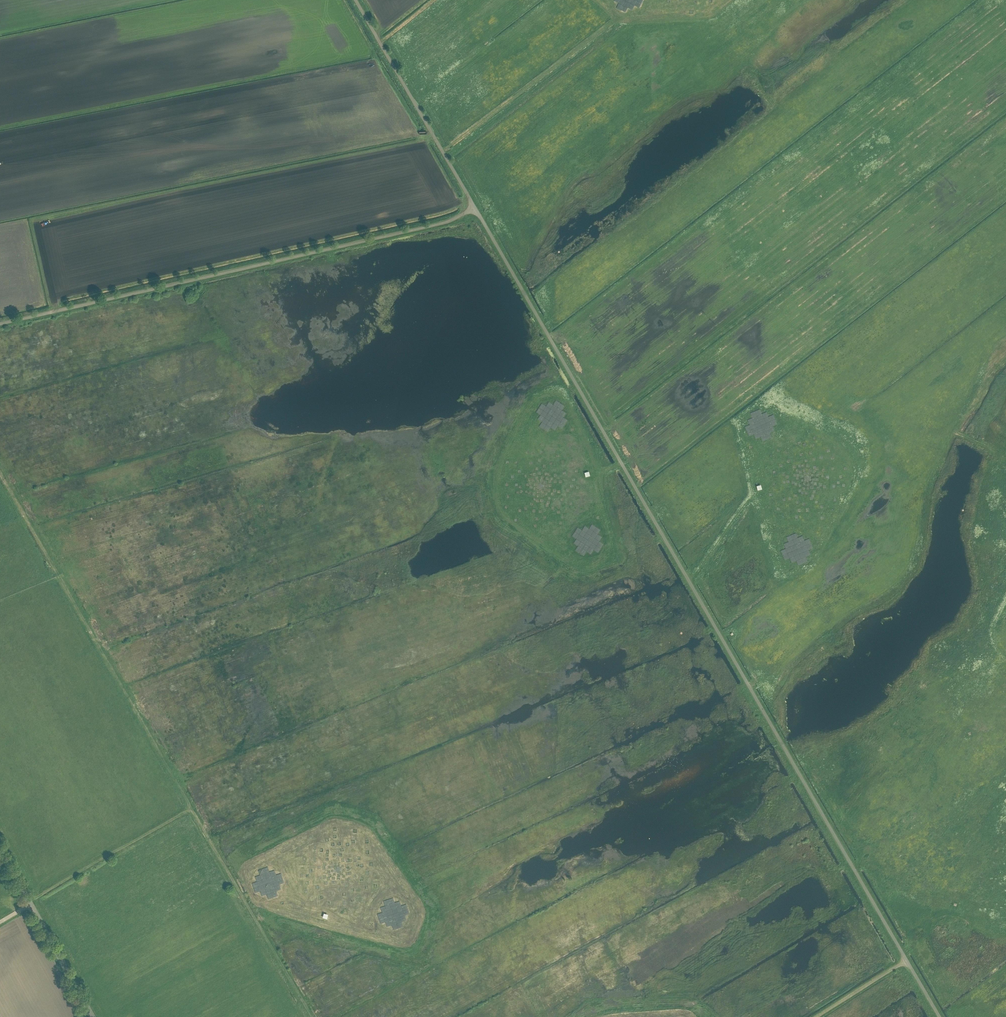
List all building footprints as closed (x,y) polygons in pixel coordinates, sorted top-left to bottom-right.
[(614,0),(619,3),(616,7),(625,12),(628,7),(632,10),(635,5),(639,7),(643,0),(614,0)] [(539,426),(548,431),(551,427),(555,430),(558,425),(562,428),(568,420),(563,417),(566,412),(562,410),(565,405),(556,400),(553,404),(549,401),(546,406),(542,403),(536,412),(540,414),(538,419),(542,421),(539,426)] [(750,424),(745,426),(749,436),(754,434),(756,438),(760,436),(762,441),(772,437),(770,432),(775,430),(773,425),(777,423),(773,414),(768,416),(766,411),(762,413),(760,409),(750,413),(752,417),(747,419),(750,424)] [(578,545),(575,550),(584,555),(587,551),(591,554),(594,549),(598,552),(604,544),(599,541),(602,536),(598,534),(600,529),(592,524),(589,528),(585,525),(582,530),(578,527),(572,535),(576,538),(574,543),(578,545)] [(796,532),(786,537),(788,541),(783,543),(785,548),(781,550),(785,560),(790,557),(792,562),(796,560),(798,565),(808,561),(806,556),(810,554),(808,549),(813,547),(809,538),(804,540),(802,535),(798,537),(796,532)] [(256,881),(252,883),(255,892),(260,891),(261,896),(266,894),(268,899),(278,895),(276,891),(281,889),(279,884),(284,882),(281,873),(276,874),(274,869),(269,871),(268,866),(258,870),(260,875),(255,876),(256,881)] [(382,912),(377,914),(380,923),(385,922),(387,926),(392,925),(393,930),(403,926),(401,921),(406,920),(405,915),(409,913),(406,903),(401,905),(399,900),(395,902),(393,897),(383,900),(385,905),(380,907),(382,912)]
